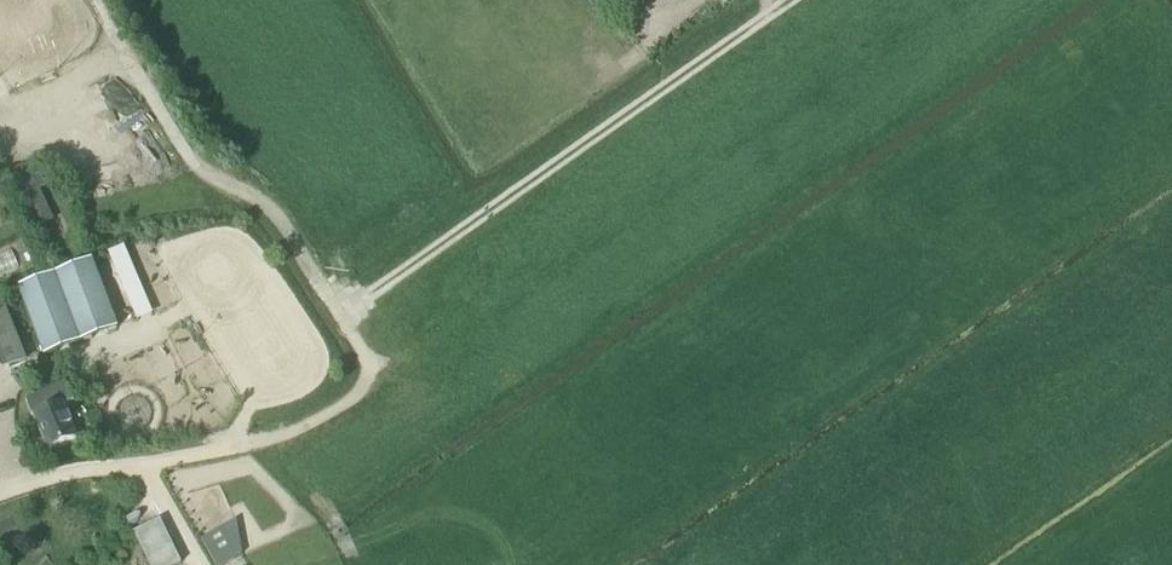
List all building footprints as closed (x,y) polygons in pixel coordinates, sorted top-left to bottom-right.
[(27,166),(8,175),(34,229),(53,220),(39,190),(46,186),(40,174),(32,177),(27,166)] [(123,244),(107,251),(136,320),(152,313),(123,244)] [(91,263),(19,289),(45,359),(117,333),(91,263)] [(0,309),(0,372),(25,362),(3,308),(0,309)] [(42,392),(25,399),(32,415),(34,414),(48,449),(74,438),(60,406),(61,406),(73,401),(66,382),(42,392)] [(200,539),(215,564),(226,564),(241,556),(243,555),(242,550),(236,519),(207,535),(200,539)] [(134,534),(149,564),(181,564),(162,525),(160,521),(134,534)]
